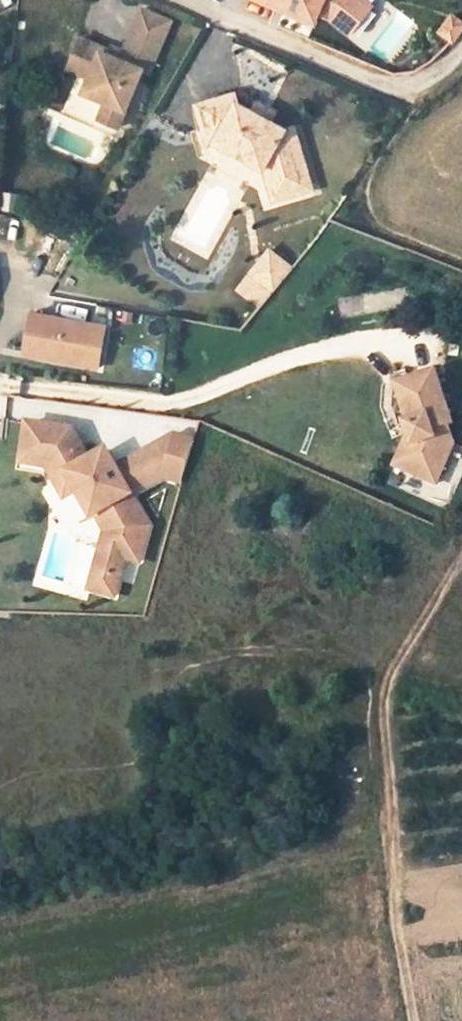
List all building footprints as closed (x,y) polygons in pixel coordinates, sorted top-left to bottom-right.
[(298,7),(302,14),(316,21),(320,11),(331,16),(351,31),(371,5),(366,0),(282,0),(298,7)] [(171,20),(143,8),(137,21),(166,33),(171,20)] [(445,32),(457,40),(461,34),(461,19),(457,16),(445,32)] [(142,68),(150,71),(166,33),(137,21),(122,56),(104,49),(105,45),(80,35),(68,66),(89,75),(82,90),(105,99),(98,117),(118,126),(142,68)] [(271,114),(253,104),(238,97),(234,86),(195,99),(197,105),(207,137),(213,136),(264,163),(276,193),(314,180),(293,120),(286,122),(271,114)] [(276,104),(257,95),(253,104),(271,114),(276,104)] [(250,265),(273,284),(292,261),(268,242),(250,265)] [(103,325),(42,315),(36,356),(97,365),(103,325)] [(446,429),(427,377),(388,392),(402,429),(399,430),(403,440),(407,451),(397,475),(430,490),(449,450),(442,430),(446,429)] [(120,469),(111,455),(94,465),(76,433),(30,428),(25,467),(52,471),(69,501),(78,496),(93,522),(97,520),(104,532),(90,591),(115,596),(123,562),(140,566),(150,523),(134,495),(120,469)] [(167,476),(179,435),(120,469),(134,495),(167,476)] [(186,482),(198,441),(179,435),(167,476),(186,482)] [(407,451),(403,440),(389,471),(397,475),(407,451)] [(406,687),(404,702),(415,704),(417,688),(406,687)]
